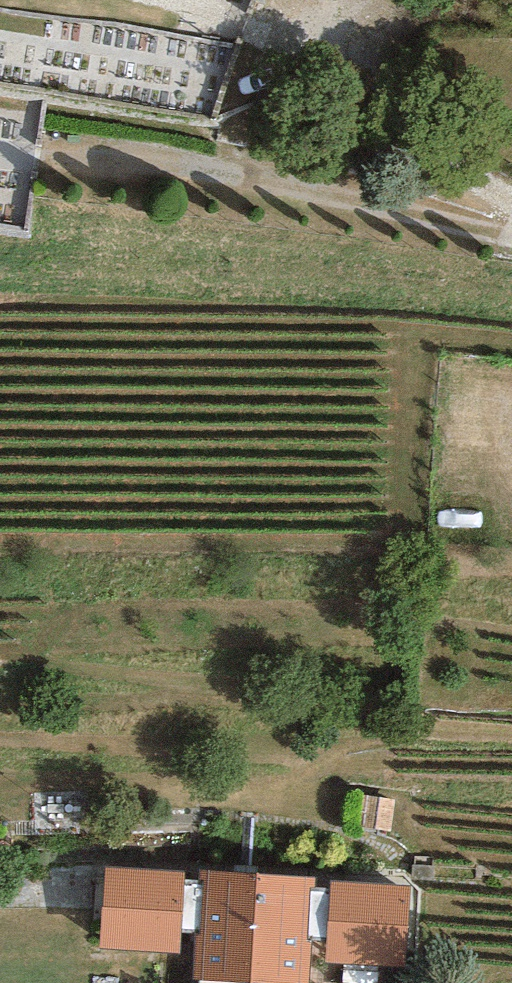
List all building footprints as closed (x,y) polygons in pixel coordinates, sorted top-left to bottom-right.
[(397,797),(358,791),(353,821),(392,827),(397,797)] [(185,874),(105,869),(101,948),(180,952),(181,933),(185,879),(185,874)] [(199,870),(199,879),(204,879),(201,934),(194,934),(192,981),(200,982),(223,982),(310,982),(312,939),(309,939),(311,888),(316,888),(317,876),(199,870)] [(194,934),(201,934),(204,879),(199,879),(185,879),(181,933),(194,934)] [(328,940),(327,962),(404,966),(408,886),(331,883),(330,889),(328,940)] [(316,888),(311,888),(309,939),(312,939),(328,940),(330,889),(316,888)]
